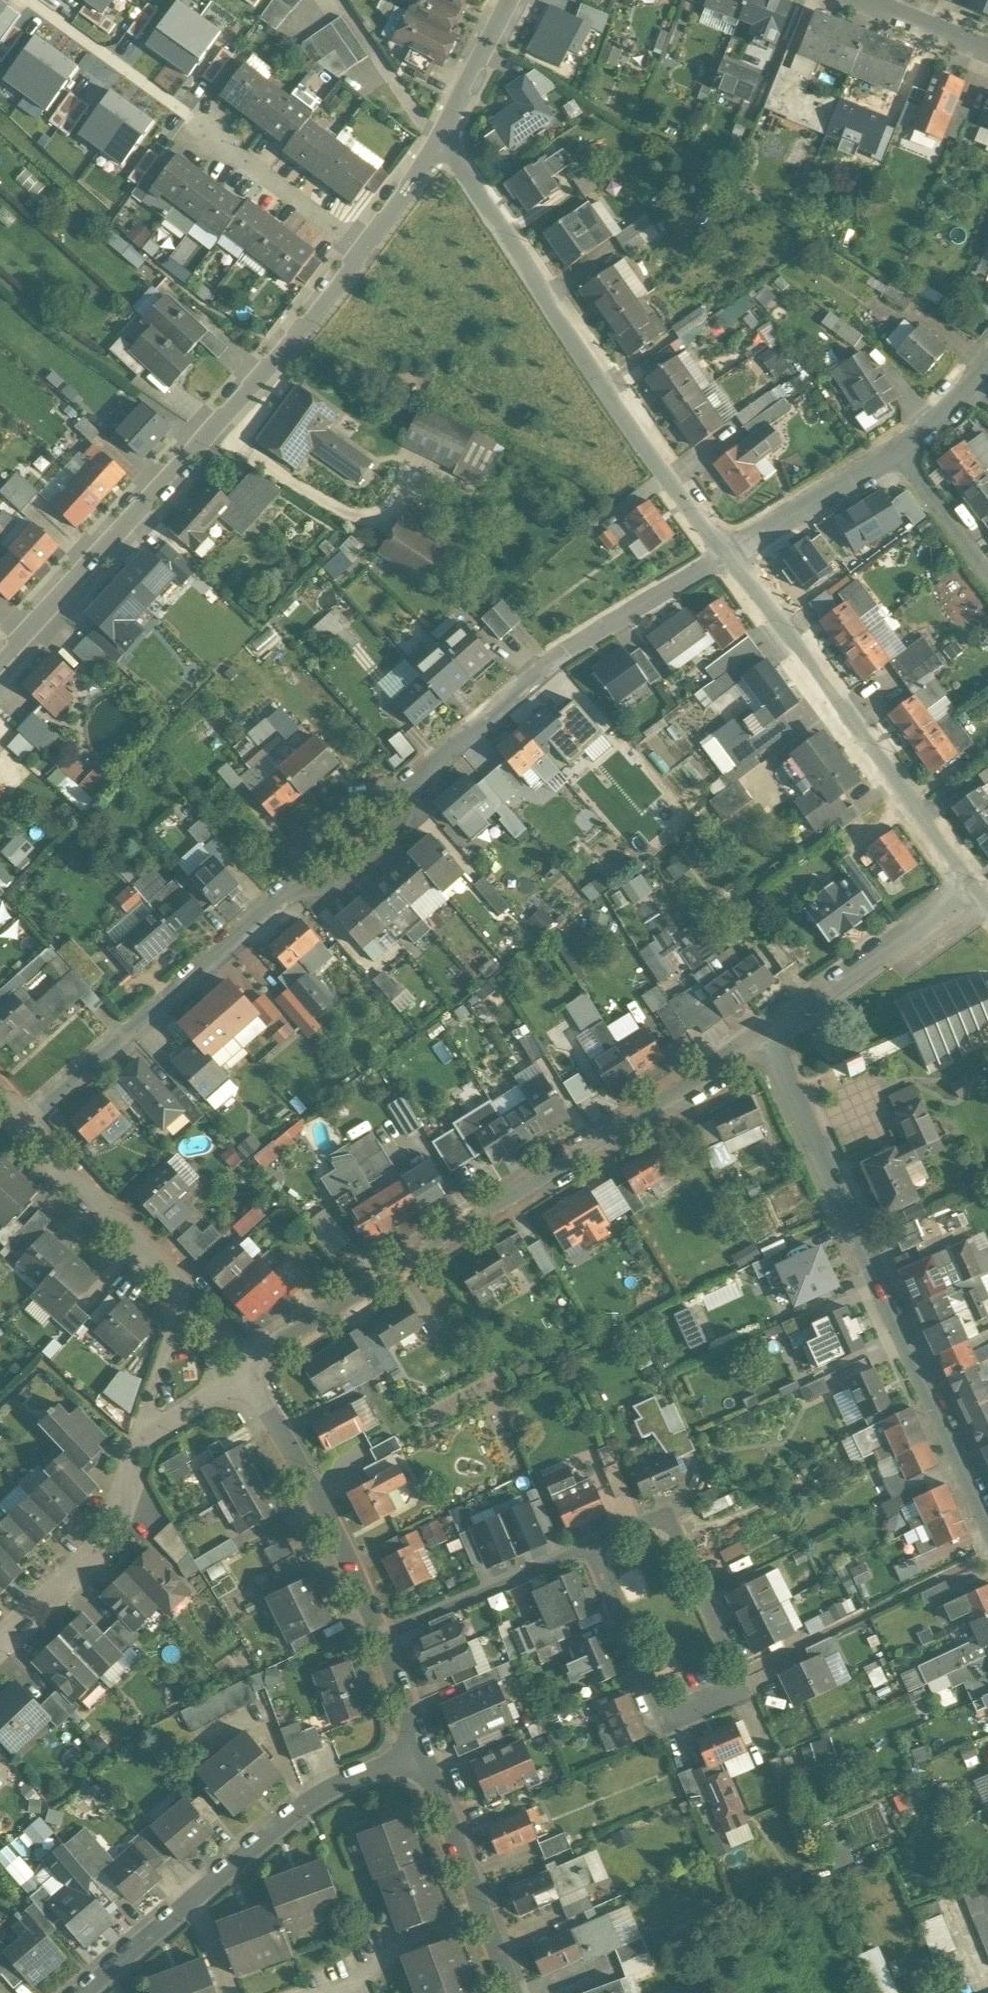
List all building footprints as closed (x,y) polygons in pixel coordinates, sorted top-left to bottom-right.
[(88,3),(103,14),(113,0),(83,0),(88,3)] [(280,0),(274,0),(268,7),(284,21),(292,11),(280,0)] [(292,11),(301,1),(300,0),(280,0),(292,11)] [(435,0),(414,0),(408,13),(448,33),(459,12),(435,0)] [(459,12),(465,0),(435,0),(459,12)] [(705,6),(739,20),(748,0),(707,0),(705,6)] [(777,0),(748,0),(739,20),(754,26),(773,34),(786,3),(777,0)] [(966,8),(987,17),(987,0),(970,0),(966,8)] [(147,45),(169,61),(200,18),(178,2),(147,45)] [(103,14),(88,3),(80,13),(109,34),(116,24),(103,14)] [(776,46),(778,42),(792,5),(786,3),(773,34),(754,26),(750,36),(776,46)] [(137,39),(158,11),(148,4),(128,33),(137,39)] [(6,8),(0,16),(0,45),(13,26),(21,16),(7,6),(6,8)] [(528,53),(558,69),(568,50),(576,54),(590,25),(552,6),(528,53)] [(284,21),(268,7),(260,18),(276,30),(284,21)] [(408,13),(407,13),(393,40),(414,51),(435,61),(442,65),(456,37),(448,33),(408,13)] [(830,20),(814,14),(800,50),(818,58),(821,53),(818,51),(830,20)] [(355,36),(342,17),(332,23),(345,43),(355,36)] [(200,18),(169,61),(191,76),(221,33),(200,18)] [(866,34),(830,20),(818,51),(821,53),(854,66),(866,34)] [(345,43),(332,23),(322,30),(335,50),(345,43)] [(23,33),(13,26),(0,45),(0,60),(2,62),(23,33)] [(335,50),(322,30),(312,37),(325,57),(335,50)] [(913,54),(866,34),(854,66),(851,74),(897,92),(898,93),(902,82),(913,54)] [(5,79),(27,95),(58,52),(36,36),(5,79)] [(369,56),(355,36),(345,43),(359,63),(369,56)] [(325,57),(312,37),(303,43),(302,48),(314,66),(318,62),(325,57)] [(359,63),(345,43),(335,50),(349,70),(359,63)] [(203,77),(212,84),(228,63),(233,56),(224,49),(203,77)] [(325,57),(318,62),(338,77),(349,70),(335,50),(325,57)] [(818,98),(805,93),(818,58),(800,50),(785,87),(775,113),(827,133),(834,114),(839,102),(820,94),(818,98)] [(435,61),(414,51),(408,63),(417,68),(414,74),(425,80),(435,61)] [(58,52),(27,95),(48,110),(79,67),(58,52)] [(761,76),(724,60),(713,87),(749,102),(753,93),(755,93),(761,76)] [(228,63),(212,84),(224,93),(240,72),(228,63)] [(268,81),(245,64),(240,72),(224,93),(221,97),(243,113),(268,81)] [(556,87),(535,70),(524,77),(539,99),(556,87)] [(927,93),(921,108),(918,107),(910,128),(942,141),(945,133),(956,105),(964,83),(935,71),(927,92),(913,87),(913,88),(927,93)] [(539,99),(524,77),(508,88),(519,104),(493,123),(509,147),(552,118),(539,99)] [(268,81),(243,113),(265,130),(290,98),(268,81)] [(785,87),(775,82),(764,108),(775,113),(785,87)] [(913,87),(902,82),(898,93),(897,92),(893,101),(905,106),(907,102),(913,88),(913,87)] [(317,101),(298,87),(290,98),(291,98),(290,100),(308,113),(317,101)] [(81,133),(102,149),(134,106),(112,91),(81,133)] [(59,128),(80,100),(71,94),(50,122),(59,128)] [(290,98),(265,130),(288,147),(309,120),(313,115),(312,114),(311,115),(308,113),(290,100),(291,98),(290,98)] [(977,127),(987,131),(987,99),(977,127)] [(80,100),(59,128),(69,136),(89,107),(80,100)] [(905,106),(893,101),(881,131),(894,136),(899,124),(905,106)] [(918,107),(907,102),(905,106),(899,124),(910,128),(918,107)] [(969,110),(956,105),(945,133),(958,139),(969,110)] [(134,106),(102,149),(124,165),(155,122),(134,106)] [(309,120),(288,147),(284,153),(311,173),(336,141),(309,120)] [(375,171),(336,141),(311,173),(351,204),(365,185),(376,171),(375,171)] [(143,180),(160,157),(150,150),(128,179),(138,186),(143,180)] [(540,159),(504,183),(515,199),(517,198),(527,212),(560,190),(552,177),(572,164),(562,150),(543,163),(540,159)] [(170,165),(155,185),(156,185),(178,202),(201,172),(178,155),(170,165)] [(160,157),(143,180),(154,188),(156,185),(155,185),(170,165),(160,157)] [(379,166),(375,171),(376,171),(365,185),(376,193),(390,175),(379,166)] [(590,168),(574,179),(581,190),(597,178),(590,168)] [(223,189),(201,172),(178,202),(201,219),(223,189)] [(223,189),(201,219),(223,235),(226,231),(245,206),(223,189)] [(245,206),(226,231),(248,248),(271,218),(249,202),(245,206)] [(572,214),(596,248),(612,237),(588,203),(572,214)] [(596,248),(572,214),(545,233),(569,268),(597,248),(596,248)] [(646,215),(614,235),(621,247),(653,225),(646,215)] [(248,248),(271,265),(294,234),(271,218),(248,248)] [(143,245),(152,233),(138,222),(129,234),(143,245)] [(653,225),(621,247),(627,256),(645,245),(643,241),(657,232),(653,225)] [(294,234),(271,265),(292,280),(288,284),(290,286),(296,278),(312,257),(316,251),(294,234)] [(138,267),(146,259),(125,240),(117,248),(138,267)] [(312,257),(296,278),(306,285),(322,264),(312,257)] [(270,268),(266,275),(287,286),(290,280),(270,268)] [(612,268),(582,289),(594,306),(596,305),(608,322),(636,303),(612,268)] [(909,297),(889,285),(882,296),(903,308),(909,297)] [(201,331),(167,300),(147,321),(155,328),(181,353),(182,353),(196,338),(201,332),(201,331)] [(636,303),(608,322),(631,356),(660,337),(659,335),(665,331),(654,315),(647,319),(636,303)] [(701,307),(672,327),(679,338),(709,318),(701,307)] [(863,337),(839,318),(830,330),(855,348),(863,337)] [(923,325),(899,351),(927,376),(950,351),(923,325)] [(227,347),(205,327),(201,331),(201,332),(196,338),(218,358),(227,347)] [(181,353),(155,328),(135,350),(134,351),(149,365),(168,383),(190,360),(182,353),(181,353)] [(149,365),(134,351),(135,350),(121,337),(109,349),(139,376),(149,365)] [(761,350),(773,374),(791,365),(779,341),(761,350)] [(859,354),(832,373),(844,391),(872,372),(859,354)] [(675,358),(648,378),(672,412),(699,393),(675,358)] [(872,372),(844,391),(853,403),(860,398),(872,416),(897,398),(877,368),(872,372)] [(298,385),(257,441),(297,470),(312,451),(325,432),(338,415),(298,385)] [(735,415),(744,427),(776,403),(768,391),(735,415)] [(699,393),(672,412),(696,447),(724,427),(699,393)] [(776,403),(744,427),(750,435),(767,422),(769,426),(792,409),(783,398),(776,403)] [(405,399),(381,438),(403,447),(421,406),(405,399)] [(473,428),(421,406),(403,447),(455,469),(472,429),(473,428)] [(143,407),(118,434),(143,457),(168,429),(143,407)] [(99,432),(83,417),(73,427),(90,442),(99,432)] [(738,444),(739,445),(755,467),(766,458),(784,445),(769,426),(767,422),(750,435),(738,444)] [(471,478),(492,437),(472,429),(455,469),(471,478)] [(373,462),(332,433),(325,432),(312,451),(357,483),(373,462)] [(964,441),(938,461),(959,491),(985,471),(964,441)] [(739,445),(713,464),(738,497),(763,479),(755,467),(739,445)] [(101,453),(94,446),(85,456),(84,456),(92,463),(101,453)] [(84,456),(85,456),(80,451),(41,493),(54,505),(78,479),(92,463),(84,456)] [(92,463),(78,479),(102,501),(126,475),(102,453),(101,453),(92,463)] [(755,467),(763,479),(765,480),(776,472),(766,458),(755,467)] [(985,471),(959,491),(982,520),(982,519),(987,515),(987,475),(985,471)] [(39,492),(18,472),(9,483),(30,502),(39,492)] [(254,472),(229,499),(233,503),(220,516),(242,536),(283,491),(254,472)] [(54,505),(53,506),(77,528),(102,501),(78,479),(54,505)] [(211,482),(182,514),(204,534),(220,516),(233,503),(229,499),(211,482)] [(9,483),(0,492),(0,493),(21,512),(30,502),(9,483)] [(895,500),(896,501),(906,515),(914,526),(926,517),(907,491),(895,500)] [(884,493),(836,521),(854,550),(887,531),(886,529),(901,521),(899,518),(906,515),(896,501),(891,504),(884,493)] [(674,535),(649,501),(626,518),(650,552),(674,535)] [(457,537),(408,505),(377,552),(426,585),(457,537)] [(0,516),(0,534),(14,519),(5,510),(0,516)] [(182,514),(182,513),(168,528),(195,552),(208,538),(204,534),(182,514)] [(59,547),(27,518),(2,544),(10,552),(10,551),(35,574),(59,547)] [(832,571),(808,538),(782,556),(807,590),(821,580),(832,571)] [(0,562),(0,592),(10,601),(35,574),(10,551),(10,552),(0,562)] [(341,554),(325,568),(335,579),(351,565),(341,554)] [(158,583),(136,563),(107,594),(129,614),(158,583)] [(832,571),(821,580),(828,589),(828,590),(840,581),(832,571)] [(878,605),(860,580),(841,595),(846,602),(847,601),(860,619),(878,605)] [(828,589),(810,603),(819,614),(837,601),(828,590),(828,589)] [(721,599),(697,616),(709,631),(723,650),(746,633),(721,599)] [(521,621),(503,600),(494,608),(512,630),(521,621)] [(846,602),(820,621),(842,651),(869,631),(873,628),(888,617),(878,605),(860,619),(847,601),(846,602)] [(328,644),(337,637),(332,632),(342,624),(346,628),(352,624),(337,607),(313,627),(328,644)] [(512,630),(494,608),(482,619),(501,640),(512,630)] [(690,613),(667,631),(664,627),(648,639),(665,663),(709,631),(699,619),(696,621),(690,613)] [(888,617),(873,628),(878,635),(898,621),(893,613),(888,617)] [(346,628),(342,624),(332,632),(337,637),(349,651),(358,642),(346,628)] [(474,637),(464,625),(441,645),(470,678),(493,658),(482,645),(474,637)] [(115,649),(95,628),(74,648),(94,669),(115,649)] [(869,631),(842,651),(864,680),(890,661),(890,660),(869,631)] [(486,641),(478,633),(474,637),(482,645),(486,641)] [(748,637),(707,668),(715,680),(716,680),(729,670),(758,649),(746,633),(748,637)] [(890,660),(890,661),(902,679),(935,654),(923,637),(890,660)] [(441,645),(413,669),(421,678),(442,702),(470,678),(441,645)] [(624,647),(609,658),(611,661),(593,674),(606,691),(607,690),(606,690),(609,688),(619,701),(647,681),(648,680),(630,655),(624,647)] [(661,677),(640,648),(630,655),(648,680),(647,681),(650,685),(661,677)] [(758,649),(729,670),(739,682),(743,679),(742,677),(766,660),(758,649)] [(53,654),(24,685),(45,705),(74,674),(53,654)] [(935,654),(902,679),(910,690),(943,665),(935,654)] [(393,702),(421,678),(413,669),(405,659),(377,683),(393,702)] [(798,704),(766,660),(742,677),(743,679),(764,707),(754,714),(765,729),(779,718),(798,704)] [(729,670),(716,680),(715,680),(700,690),(712,705),(740,684),(739,682),(729,670)] [(442,702),(421,678),(393,702),(415,726),(442,702)] [(936,680),(928,686),(926,685),(923,687),(925,688),(916,695),(927,710),(946,696),(947,695),(936,680)] [(916,695),(889,714),(911,744),(938,724),(938,725),(951,715),(957,710),(946,696),(927,710),(916,695)] [(603,734),(575,701),(560,714),(563,717),(558,721),(545,707),(521,728),(546,756),(555,748),(570,766),(586,753),(584,751),(603,734)] [(748,712),(703,746),(724,775),(737,765),(738,766),(754,754),(787,729),(779,718),(765,729),(754,714),(751,717),(748,712)] [(973,745),(951,715),(938,725),(959,754),(973,745)] [(58,718),(40,737),(55,751),(73,732),(58,718)] [(247,733),(259,746),(275,732),(276,731),(265,718),(247,733)] [(938,724),(911,744),(933,774),(959,754),(938,725),(938,724)] [(521,728),(496,749),(521,778),(532,768),(546,756),(521,728)] [(402,731),(388,741),(403,760),(416,749),(402,731)] [(275,732),(259,746),(267,755),(283,741),(275,732)] [(243,759),(259,746),(247,733),(232,746),(243,759)] [(856,783),(823,738),(812,746),(809,743),(794,754),(817,786),(818,785),(820,787),(822,786),(833,800),(838,797),(856,783)] [(308,745),(280,770),(301,795),(329,770),(308,745)] [(259,746),(243,759),(251,768),(267,755),(259,746)] [(754,754),(738,766),(737,765),(724,775),(732,785),(738,781),(761,764),(754,754)] [(817,786),(794,754),(781,764),(804,796),(817,786)] [(560,772),(546,756),(532,768),(546,785),(560,772)] [(245,782),(228,762),(217,771),(234,791),(245,782)] [(280,770),(252,794),(274,818),(301,795),(280,770)] [(513,793),(494,771),(483,780),(503,802),(513,793)] [(466,775),(434,804),(453,826),(457,823),(475,807),(486,797),(476,786),(466,775)] [(503,802),(483,780),(476,786),(486,797),(475,807),(486,820),(497,811),(495,809),(502,803),(503,802)] [(732,785),(710,802),(724,821),(752,800),(738,781),(732,785)] [(804,796),(795,802),(817,833),(835,820),(848,810),(847,810),(838,797),(833,800),(822,786),(820,787),(818,785),(817,786),(804,796)] [(981,790),(979,788),(952,808),(972,835),(987,824),(987,785),(981,790)] [(526,829),(502,803),(495,809),(497,811),(503,818),(500,820),(516,838),(526,829)] [(853,805),(847,810),(848,810),(835,820),(842,830),(861,815),(853,805)] [(486,820),(475,807),(457,823),(473,841),(491,825),(486,820)] [(217,836),(201,818),(188,829),(204,848),(217,836)] [(972,835),(987,856),(987,824),(972,835)] [(891,831),(868,848),(893,883),(917,865),(891,831)] [(2,850),(17,865),(35,846),(20,832),(2,850)] [(432,836),(410,856),(434,884),(440,891),(463,871),(432,836)] [(133,886),(144,877),(124,853),(113,863),(133,886)] [(238,886),(213,856),(190,877),(200,889),(214,904),(215,906),(238,886)] [(434,884),(410,857),(386,878),(410,906),(434,884)] [(4,887),(13,878),(0,864),(0,882),(4,887)] [(154,869),(151,871),(160,882),(143,897),(154,910),(170,897),(166,892),(173,885),(178,890),(182,886),(176,878),(168,885),(154,869)] [(144,877),(133,886),(143,897),(160,882),(151,871),(144,877)] [(882,900),(861,871),(851,878),(873,907),(882,900)] [(634,902),(652,891),(642,874),(624,886),(634,902)] [(850,876),(836,887),(833,883),(830,885),(831,887),(820,895),(819,893),(816,896),(819,899),(816,901),(809,900),(808,907),(804,910),(807,914),(806,920),(813,921),(829,943),(843,932),(845,935),(848,933),(847,931),(858,923),(859,925),(862,923),(860,919),(874,909),(873,907),(851,878),(850,876)] [(510,907),(483,877),(473,886),(500,916),(510,907)] [(410,906),(386,878),(362,899),(386,927),(410,906)] [(182,886),(178,890),(173,885),(166,892),(170,897),(154,910),(176,936),(177,936),(204,912),(191,896),(182,886)] [(142,897),(133,887),(119,899),(129,909),(142,897)] [(214,904),(200,889),(191,896),(204,912),(214,904)] [(98,932),(108,923),(123,908),(114,897),(88,920),(98,932)] [(386,927),(362,899),(337,920),(362,948),(374,937),(382,946),(394,936),(386,927)] [(176,936),(154,910),(127,935),(149,960),(176,936)] [(301,919),(269,947),(288,969),(320,941),(301,919)] [(124,941),(108,923),(98,932),(113,950),(124,941)] [(717,954),(698,929),(685,939),(703,964),(717,954)] [(382,946),(374,937),(362,948),(375,963),(387,952),(382,946)] [(798,960),(781,937),(767,947),(784,971),(798,960)] [(320,941),(288,969),(296,978),(307,970),(309,973),(331,954),(320,941)] [(686,964),(673,944),(663,951),(676,970),(686,964)] [(0,991),(0,1005),(1,1006),(13,995),(22,987),(48,963),(62,979),(73,969),(51,945),(0,991)] [(669,976),(649,945),(639,952),(659,983),(669,976)] [(754,952),(728,970),(750,1000),(776,981),(754,952)] [(709,964),(694,975),(703,988),(719,977),(709,964)] [(62,979),(36,1002),(22,987),(13,995),(32,1016),(6,1039),(18,1052),(79,997),(93,1012),(103,1003),(73,969),(62,979)] [(750,1000),(728,970),(719,977),(703,988),(702,989),(709,997),(724,1018),(750,1000)] [(401,994),(385,974),(376,981),(392,1001),(401,994)] [(312,994),(300,980),(289,990),(313,1017),(331,1001),(320,987),(312,994)] [(899,1006),(896,999),(895,999),(927,1072),(928,1072),(925,1065),(987,1025),(987,980),(899,1006)] [(230,982),(205,1003),(229,1031),(252,1011),(254,1010),(252,1007),(230,982)] [(657,986),(643,996),(655,1012),(669,1002),(657,986)] [(401,994),(392,1001),(400,1012),(416,1000),(408,989),(401,994)] [(701,1003),(692,989),(669,1003),(687,1032),(698,1026),(703,1033),(724,1018),(709,997),(701,1003)] [(288,990),(279,996),(309,1038),(318,1032),(288,990)] [(586,993),(565,1006),(583,1034),(590,1030),(604,1021),(586,993)] [(0,1006),(0,1044),(1,1044),(6,1039),(32,1016),(13,995),(1,1006),(0,1006)] [(279,1014),(264,997),(252,1007),(254,1010),(252,1011),(265,1026),(279,1014)] [(229,1031),(205,1003),(180,1025),(198,1045),(198,1044),(219,1068),(243,1047),(229,1031)] [(687,1032),(669,1003),(656,1011),(674,1040),(687,1032)] [(604,1021),(590,1030),(604,1053),(618,1044),(604,1021)] [(646,1027),(618,1044),(638,1076),(665,1059),(646,1027)] [(546,1056),(532,1034),(519,1042),(533,1064),(546,1056)] [(219,1068),(198,1044),(198,1045),(175,1064),(177,1066),(194,1086),(185,1094),(194,1103),(203,1095),(213,1106),(224,1104),(232,1096),(236,1086),(219,1068)] [(604,1053),(592,1061),(611,1092),(638,1076),(618,1044),(604,1053)] [(172,1097),(139,1059),(120,1076),(164,1127),(182,1111),(184,1110),(172,1097)] [(194,1086),(177,1066),(167,1074),(181,1089),(185,1094),(194,1086)] [(972,1070),(950,1086),(959,1098),(981,1082),(972,1070)] [(570,1118),(543,1075),(521,1089),(528,1101),(529,1101),(548,1132),(570,1118)] [(468,1122),(475,1134),(502,1117),(477,1077),(472,1080),(473,1083),(458,1092),(472,1114),(468,1122)] [(129,1106),(111,1085),(103,1093),(121,1114),(129,1106)] [(185,1094),(181,1089),(172,1097),(184,1110),(182,1111),(194,1125),(205,1115),(194,1103),(185,1094)] [(103,1093),(71,1121),(90,1142),(121,1115),(121,1114),(103,1093)] [(422,1127),(402,1097),(389,1105),(408,1136),(422,1127)] [(751,1097),(713,1115),(714,1118),(725,1141),(763,1124),(751,1097)] [(944,1150),(922,1100),(896,1111),(910,1142),(895,1149),(903,1168),(944,1150)] [(528,1101),(502,1117),(521,1148),(548,1132),(529,1101),(528,1101)] [(502,1117),(475,1134),(494,1165),(521,1148),(502,1117)] [(714,1118),(685,1130),(699,1153),(725,1141),(714,1118)] [(477,1157),(460,1131),(447,1140),(464,1165),(477,1157)] [(287,1133),(275,1142),(282,1151),(294,1142),(287,1133)] [(373,1134),(348,1149),(352,1156),(377,1140),(373,1134)] [(395,1168),(377,1140),(352,1156),(369,1184),(395,1168)] [(660,1148),(624,1170),(630,1181),(639,1195),(675,1173),(660,1148)] [(348,1149),(331,1159),(338,1170),(323,1179),(346,1216),(350,1213),(349,1212),(376,1195),(369,1184),(352,1156),(348,1149)] [(918,1201),(903,1168),(895,1149),(862,1163),(885,1215),(918,1201)] [(0,1159),(0,1176),(8,1167),(0,1159)] [(430,1161),(403,1179),(422,1210),(450,1193),(430,1161)] [(168,1165),(136,1194),(155,1215),(156,1214),(172,1231),(190,1214),(175,1197),(187,1187),(168,1165)] [(0,1176),(0,1217),(7,1224),(8,1224),(14,1217),(37,1193),(8,1167),(0,1176)] [(422,1210),(403,1179),(376,1195),(396,1227),(422,1210)] [(639,1195),(630,1181),(618,1188),(635,1217),(648,1209),(639,1195)] [(376,1195),(349,1212),(350,1213),(368,1243),(396,1227),(376,1195)] [(580,1197),(544,1219),(552,1233),(558,1244),(559,1243),(595,1222),(580,1197)] [(255,1207),(235,1226),(243,1235),(263,1216),(255,1207)] [(307,1224),(335,1254),(353,1238),(324,1207),(307,1224)] [(25,1227),(21,1231),(36,1245),(47,1232),(45,1230),(53,1221),(40,1209),(25,1227)] [(8,1224),(7,1224),(0,1232),(0,1242),(6,1248),(21,1231),(25,1227),(14,1217),(8,1224)] [(914,1220),(893,1230),(902,1252),(924,1242),(914,1220)] [(195,1224),(177,1240),(186,1249),(203,1233),(195,1224)] [(203,1233),(186,1249),(196,1261),(223,1236),(212,1225),(203,1233)] [(780,1229),(757,1239),(765,1255),(787,1245),(780,1229)] [(36,1245),(19,1263),(43,1284),(71,1253),(47,1232),(36,1245)] [(558,1244),(552,1233),(540,1240),(557,1268),(569,1261),(559,1243),(558,1244)] [(511,1237),(458,1270),(473,1295),(475,1294),(482,1305),(493,1298),(487,1287),(526,1262),(511,1237)] [(971,1238),(947,1249),(962,1283),(980,1274),(967,1247),(973,1244),(971,1238)] [(557,1268),(540,1240),(528,1248),(545,1275),(557,1268)] [(236,1241),(204,1269),(224,1291),(255,1262),(236,1241)] [(757,1242),(733,1253),(739,1265),(762,1253),(757,1242)] [(819,1249),(793,1261),(810,1298),(836,1286),(819,1249)] [(780,1250),(755,1261),(760,1274),(785,1263),(780,1250)] [(43,1284),(33,1294),(56,1315),(60,1319),(76,1302),(86,1290),(82,1287),(94,1274),(71,1253),(43,1284)] [(931,1256),(898,1271),(914,1305),(943,1291),(947,1290),(931,1256)] [(310,1278),(291,1257),(272,1273),(286,1289),(285,1290),(290,1296),(310,1278)] [(259,1258),(255,1262),(224,1291),(243,1312),(244,1311),(252,1319),(262,1310),(263,1312),(274,1301),(273,1300),(285,1290),(286,1289),(272,1273),(259,1258)] [(943,1291),(954,1315),(982,1303),(987,1300),(987,1271),(980,1274),(962,1283),(947,1290),(943,1291)] [(943,1291),(914,1305),(926,1331),(955,1317),(954,1315),(943,1291)] [(111,1294),(91,1316),(90,1318),(102,1329),(123,1305),(111,1294)] [(410,1301),(374,1323),(378,1330),(388,1347),(425,1325),(410,1301)] [(91,1316),(76,1302),(60,1319),(56,1315),(54,1317),(74,1335),(90,1318),(91,1316)] [(102,1329),(101,1331),(128,1355),(153,1327),(126,1302),(123,1305),(102,1329)] [(955,1317),(969,1311),(975,1322),(987,1316),(982,1303),(954,1315),(955,1317)] [(694,1305),(675,1313),(690,1347),(709,1339),(694,1305)] [(846,1309),(820,1320),(838,1359),(864,1348),(846,1309)] [(804,1314),(774,1327),(780,1340),(802,1329),(809,1326),(804,1314)] [(955,1317),(926,1331),(937,1355),(966,1341),(955,1317)] [(813,1352),(801,1358),(806,1367),(794,1373),(800,1387),(821,1377),(817,1368),(838,1359),(820,1320),(809,1326),(802,1329),(813,1352)] [(388,1347),(378,1330),(366,1337),(372,1346),(387,1370),(386,1371),(388,1373),(400,1366),(388,1347)] [(966,1341),(972,1354),(987,1347),(986,1344),(987,1343),(987,1331),(966,1341)] [(353,1336),(306,1365),(322,1391),(368,1363),(369,1362),(363,1352),(353,1336)] [(966,1341),(937,1355),(948,1378),(977,1364),(972,1354),(966,1341)] [(986,1344),(987,1347),(972,1354),(977,1364),(987,1359),(987,1343),(986,1344)] [(387,1370),(372,1346),(363,1352),(369,1362),(368,1363),(377,1377),(386,1371),(387,1370)] [(977,1364),(983,1375),(987,1373),(987,1359),(977,1364)] [(977,1364),(948,1378),(958,1401),(987,1387),(983,1375),(977,1364)] [(892,1409),(874,1370),(848,1381),(866,1420),(892,1409)] [(388,1378),(376,1385),(380,1393),(392,1386),(388,1378)] [(823,1378),(801,1388),(807,1402),(830,1392),(823,1378)] [(958,1401),(969,1424),(987,1415),(987,1387),(958,1401)] [(668,1455),(633,1470),(644,1498),(684,1481),(676,1460),(681,1457),(671,1435),(673,1434),(655,1396),(633,1406),(641,1418),(634,1421),(642,1438),(652,1434),(668,1455)] [(353,1403),(314,1423),(326,1446),(365,1427),(353,1403)] [(83,1411),(79,1407),(71,1414),(72,1415),(71,1416),(60,1404),(54,1410),(52,1408),(49,1412),(51,1414),(40,1424),(65,1452),(70,1456),(80,1446),(93,1460),(103,1450),(102,1448),(99,1445),(107,1437),(84,1413),(83,1411)] [(911,1408),(853,1436),(863,1459),(891,1446),(896,1457),(897,1456),(926,1442),(927,1443),(927,1442),(911,1408)] [(969,1424),(982,1450),(987,1447),(987,1415),(969,1424)] [(673,1434),(671,1435),(681,1457),(696,1451),(686,1429),(673,1434)] [(394,1435),(371,1449),(377,1462),(392,1453),(402,1448),(394,1435)] [(926,1442),(897,1456),(908,1480),(922,1473),(937,1466),(927,1443),(926,1442)] [(243,1445),(213,1462),(232,1495),(262,1477),(243,1445)] [(93,1460),(80,1446),(70,1456),(87,1475),(98,1465),(93,1460)] [(186,1451),(161,1464),(167,1475),(186,1464),(192,1461),(186,1451)] [(70,1456),(65,1452),(45,1472),(50,1478),(51,1477),(78,1506),(99,1487),(87,1475),(70,1456)] [(377,1462),(364,1469),(371,1481),(399,1466),(392,1453),(377,1462)] [(907,1492),(926,1483),(922,1473),(908,1480),(897,1456),(896,1457),(877,1467),(893,1500),(907,1492)] [(580,1493),(576,1485),(577,1485),(573,1477),(574,1477),(569,1466),(568,1466),(565,1460),(541,1471),(544,1477),(543,1477),(548,1488),(567,1531),(607,1513),(595,1486),(580,1493)] [(616,1463),(604,1467),(616,1498),(628,1493),(616,1463)] [(186,1464),(167,1475),(173,1484),(192,1474),(186,1464)] [(371,1481),(350,1493),(367,1526),(395,1511),(386,1493),(407,1481),(399,1466),(371,1481)] [(78,1506),(51,1477),(50,1478),(31,1497),(58,1525),(78,1506)] [(262,1477),(232,1495),(234,1500),(226,1505),(242,1533),(282,1511),(262,1477)] [(901,1508),(910,1504),(911,1506),(918,1503),(916,1499),(930,1492),(926,1483),(907,1492),(893,1500),(881,1506),(887,1516),(901,1508)] [(930,1492),(916,1499),(918,1503),(928,1523),(957,1509),(946,1485),(930,1492)] [(712,1488),(691,1499),(696,1509),(717,1499),(712,1488)] [(58,1525),(31,1497),(10,1516),(37,1544),(58,1525)] [(725,1497),(700,1509),(705,1519),(729,1507),(725,1497)] [(916,1529),(928,1523),(918,1503),(911,1506),(910,1504),(901,1508),(912,1531),(916,1529)] [(544,1542),(528,1505),(500,1517),(516,1555),(544,1542)] [(957,1509),(928,1523),(938,1546),(938,1548),(968,1533),(957,1509)] [(10,1516),(0,1525),(0,1546),(17,1564),(37,1544),(10,1516)] [(500,1517),(473,1529),(489,1566),(516,1555),(500,1517)] [(172,1521),(154,1539),(178,1564),(190,1552),(172,1521)] [(267,1534),(273,1545),(287,1538),(294,1533),(287,1522),(267,1534)] [(920,1554),(938,1546),(928,1523),(916,1529),(921,1540),(915,1543),(920,1554)] [(408,1547),(384,1559),(402,1593),(430,1579),(416,1551),(423,1548),(415,1531),(403,1537),(408,1547)] [(398,1537),(384,1544),(389,1554),(403,1547),(398,1537)] [(276,1566),(295,1554),(287,1538),(273,1545),(265,1550),(274,1566),(276,1566)] [(232,1540),(214,1551),(221,1562),(239,1551),(232,1540)] [(741,1541),(721,1552),(726,1562),(746,1551),(741,1541)] [(0,1546),(0,1586),(4,1591),(24,1571),(17,1564),(0,1546)] [(190,1591),(151,1550),(127,1573),(166,1614),(190,1591)] [(214,1551),(196,1561),(203,1573),(221,1562),(214,1551)] [(295,1554),(276,1566),(286,1588),(307,1577),(296,1554),(295,1554)] [(914,1558),(895,1567),(901,1580),(921,1571),(914,1558)] [(841,1575),(847,1588),(871,1576),(865,1563),(841,1575)] [(777,1568),(763,1575),(778,1605),(790,1600),(792,1598),(777,1568)] [(166,1614),(127,1573),(103,1596),(123,1617),(135,1630),(136,1629),(159,1607),(166,1614)] [(577,1573),(550,1584),(561,1612),(566,1622),(567,1622),(593,1611),(577,1573)] [(763,1575),(726,1594),(734,1609),(735,1609),(742,1623),(778,1605),(763,1575)] [(286,1588),(269,1596),(270,1599),(276,1596),(289,1621),(282,1624),(292,1643),(313,1632),(332,1623),(309,1576),(307,1577),(286,1588)] [(945,1581),(921,1593),(926,1604),(950,1591),(945,1581)] [(561,1612),(550,1584),(537,1589),(548,1617),(561,1612)] [(960,1599),(967,1613),(972,1623),(987,1615),(987,1586),(960,1599)] [(967,1613),(960,1599),(945,1606),(951,1620),(967,1613)] [(802,1625),(790,1600),(778,1605),(791,1631),(802,1625)] [(778,1605),(742,1623),(749,1637),(748,1638),(756,1652),(793,1634),(791,1631),(778,1605)] [(453,1612),(429,1622),(434,1633),(458,1623),(453,1612)] [(548,1617),(526,1627),(536,1650),(559,1641),(572,1635),(567,1622),(566,1622),(561,1612),(548,1617)] [(103,1635),(84,1615),(61,1636),(100,1677),(122,1655),(103,1635)] [(972,1623),(978,1638),(983,1647),(987,1645),(987,1615),(972,1623)] [(135,1630),(123,1617),(112,1627),(131,1647),(143,1636),(136,1629),(135,1630)] [(434,1633),(414,1642),(422,1662),(466,1643),(458,1623),(434,1633)] [(131,1647),(112,1627),(103,1635),(122,1655),(131,1647)] [(526,1627),(515,1632),(525,1655),(536,1651),(536,1650),(526,1627)] [(313,1632),(292,1643),(297,1654),(318,1643),(313,1632)] [(603,1634),(575,1646),(580,1659),(586,1673),(592,1686),(620,1674),(603,1634)] [(100,1677),(61,1636),(35,1661),(60,1688),(74,1701),(75,1700),(100,1677)] [(830,1637),(805,1649),(812,1663),(821,1659),(822,1661),(838,1653),(830,1637)] [(987,1655),(987,1645),(983,1647),(978,1638),(918,1665),(926,1683),(947,1674),(987,1655)] [(536,1650),(536,1651),(541,1663),(564,1653),(559,1641),(536,1650)] [(466,1643),(422,1662),(431,1682),(451,1674),(475,1663),(466,1643)] [(975,1684),(987,1678),(987,1655),(947,1674),(953,1687),(967,1681),(975,1684)] [(580,1659),(567,1664),(573,1679),(586,1673),(580,1659)] [(812,1663),(782,1678),(795,1706),(835,1688),(822,1661),(821,1659),(812,1663)] [(349,1661),(315,1674),(334,1724),(368,1712),(349,1661)] [(475,1663),(451,1674),(456,1685),(464,1681),(480,1674),(475,1663)] [(480,1674),(464,1681),(470,1695),(497,1683),(503,1680),(497,1667),(480,1674)] [(910,1693),(919,1690),(912,1671),(903,1674),(910,1693)] [(260,1672),(250,1676),(256,1691),(265,1687),(260,1672)] [(249,1677),(181,1711),(192,1733),(257,1700),(249,1677)] [(966,1690),(976,1712),(987,1706),(987,1680),(966,1690)] [(470,1695),(442,1706),(458,1743),(476,1735),(508,1722),(501,1708),(506,1705),(497,1683),(470,1695)] [(0,1701),(0,1735),(14,1750),(48,1718),(48,1717),(39,1708),(17,1684),(0,1701)] [(75,1700),(74,1701),(60,1688),(51,1696),(71,1717),(81,1707),(75,1700)] [(629,1694),(601,1706),(617,1745),(645,1733),(629,1694)] [(71,1717),(51,1696),(39,1708),(48,1717),(48,1718),(58,1729),(71,1717)] [(303,1731),(299,1722),(281,1729),(293,1760),(324,1748),(315,1726),(303,1731)] [(707,1766),(699,1769),(700,1772),(694,1774),(706,1800),(711,1797),(720,1818),(742,1809),(728,1779),(721,1761),(747,1750),(735,1723),(696,1740),(707,1766)] [(247,1731),(198,1773),(233,1815),(283,1774),(247,1731)] [(458,1743),(454,1745),(459,1756),(481,1746),(476,1735),(458,1743)] [(803,1744),(806,1760),(835,1754),(832,1738),(803,1744)] [(524,1741),(503,1750),(502,1748),(491,1752),(494,1758),(474,1767),(488,1800),(540,1778),(524,1741)] [(754,1768),(747,1750),(721,1761),(728,1779),(754,1768)] [(781,1755),(770,1760),(779,1782),(790,1777),(781,1755)] [(694,1774),(692,1768),(678,1774),(692,1807),(706,1801),(706,1800),(694,1774)] [(218,1816),(200,1794),(191,1802),(209,1824),(218,1816)] [(153,1827),(152,1827),(175,1854),(179,1860),(214,1830),(209,1824),(191,1802),(187,1798),(153,1827)] [(742,1809),(720,1818),(724,1828),(746,1819),(742,1809)] [(526,1811),(486,1827),(497,1854),(537,1837),(526,1811)] [(41,1816),(25,1829),(38,1844),(54,1831),(41,1816)] [(406,1817),(361,1834),(378,1881),(382,1879),(402,1932),(447,1915),(426,1860),(423,1861),(406,1817)] [(175,1854),(152,1827),(153,1827),(150,1824),(141,1833),(163,1859),(162,1860),(164,1863),(175,1854)] [(115,1863),(85,1830),(66,1846),(67,1847),(81,1864),(114,1902),(125,1893),(106,1871),(115,1863)] [(565,1832),(539,1843),(546,1859),(571,1848),(565,1832)] [(163,1859),(141,1833),(129,1843),(133,1847),(134,1847),(152,1868),(162,1860),(163,1859)] [(81,1864),(67,1847),(52,1859),(61,1869),(62,1870),(69,1870),(71,1872),(81,1864)] [(115,1863),(106,1871),(125,1893),(133,1901),(160,1877),(152,1868),(134,1847),(133,1847),(115,1863)] [(583,1855),(548,1871),(560,1898),(585,1887),(589,1885),(585,1874),(588,1873),(586,1868),(583,1869),(578,1858),(583,1856),(583,1855)] [(325,1861),(267,1881),(275,1904),(287,1932),(343,1912),(325,1861)] [(114,1902),(81,1864),(71,1872),(81,1884),(82,1883),(107,1912),(114,1902)] [(62,1870),(44,1885),(54,1896),(49,1900),(55,1906),(81,1884),(71,1872),(69,1870),(62,1870)] [(548,1870),(508,1888),(520,1915),(559,1898),(560,1898),(548,1871),(548,1870)] [(962,1890),(987,1954),(987,1889),(985,1881),(962,1890)] [(55,1906),(54,1907),(62,1916),(85,1943),(112,1919),(107,1912),(82,1883),(81,1884),(55,1906)] [(44,1885),(30,1897),(53,1924),(62,1916),(54,1907),(55,1906),(49,1900),(54,1896),(44,1885)] [(560,1898),(559,1898),(562,1906),(588,1895),(585,1887),(560,1898)] [(588,1895),(562,1906),(568,1918),(585,1911),(586,1911),(593,1908),(588,1895)] [(938,1901),(915,1910),(920,1921),(942,1911),(938,1901)] [(275,1904),(218,1924),(236,1974),(295,1954),(287,1932),(275,1904)] [(590,1922),(570,1930),(530,1947),(542,1975),(582,1958),(582,1957),(583,1957),(580,1952),(587,1948),(592,1959),(615,1949),(622,1946),(622,1945),(608,1914),(590,1922),(586,1911),(585,1911),(590,1922)] [(66,1957),(30,1914),(14,1928),(25,1940),(8,1955),(7,1956),(14,1964),(27,1978),(33,1985),(66,1957)] [(942,1915),(920,1924),(933,1956),(932,1957),(933,1957),(936,1956),(936,1957),(956,1948),(942,1915)] [(404,1955),(418,1992),(476,1992),(455,1936),(404,1955)] [(643,1936),(622,1945),(622,1946),(615,1949),(621,1963),(649,1952),(643,1936)] [(0,1945),(0,1972),(2,1974),(14,1964),(7,1956),(8,1955),(0,1945)] [(876,1948),(858,1956),(874,1992),(895,1992),(876,1948)] [(649,1952),(621,1963),(626,1977),(620,1979),(621,1980),(655,1967),(649,1952)] [(148,1981),(152,1992),(218,1992),(206,1960),(148,1981)] [(27,1978),(14,1964),(2,1974),(14,1989),(27,1978)] [(582,1992),(626,1992),(621,1980),(620,1979),(582,1992)]
